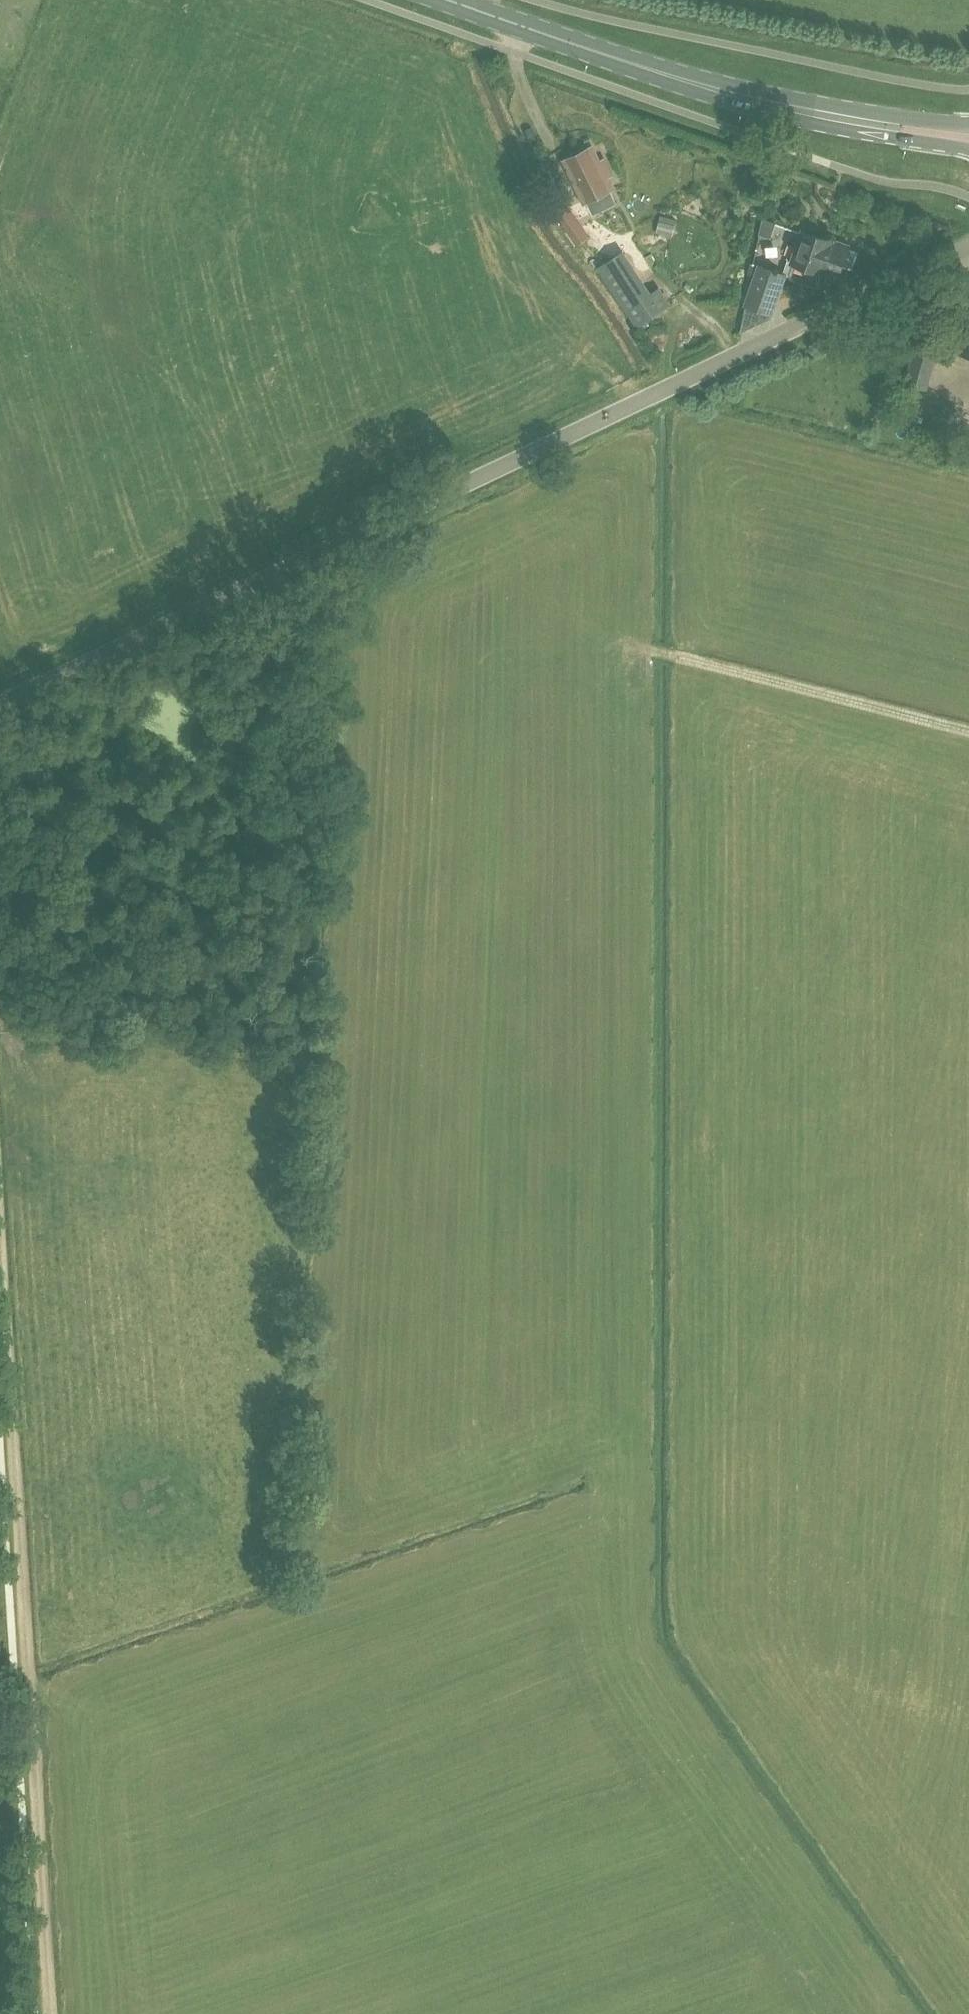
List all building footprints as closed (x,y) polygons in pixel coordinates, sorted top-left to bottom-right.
[(567,162),(585,202),(612,190),(606,178),(614,175),(605,156),(601,158),(597,148),(593,150),(567,162)] [(558,217),(578,246),(590,236),(571,208),(558,217)] [(847,248),(848,246),(820,237),(821,234),(808,229),(807,232),(802,230),(791,263),(788,262),(784,275),(783,277),(815,288),(821,273),(837,279),(841,266),(853,270),(859,252),(847,248)] [(678,308),(665,282),(653,288),(629,243),(605,256),(642,327),(678,308)] [(755,277),(759,266),(752,264),(749,274),(755,277)] [(745,306),(770,315),(783,277),(784,275),(759,266),(755,277),(745,306)]
